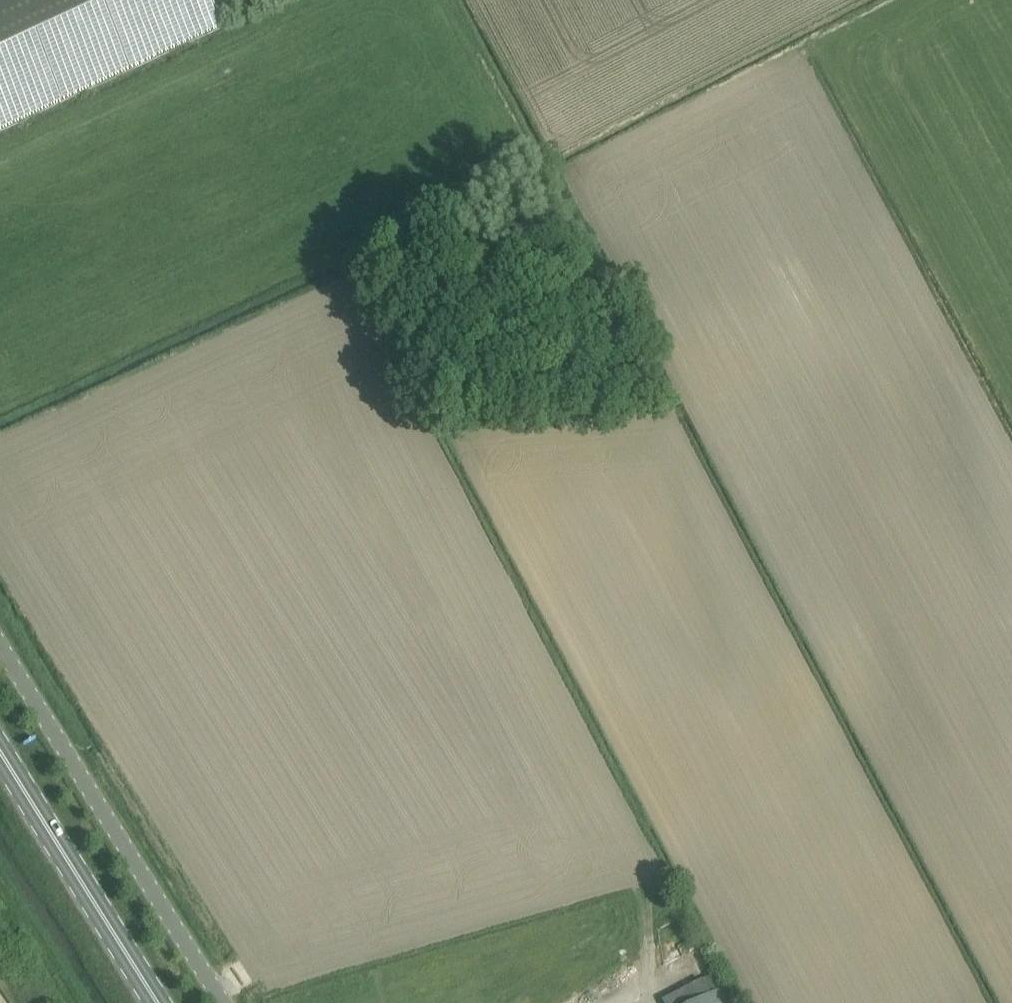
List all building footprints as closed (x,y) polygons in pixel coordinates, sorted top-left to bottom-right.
[(236,28),(224,0),(2,0),(0,1),(0,129),(236,28)] [(723,990),(714,975),(717,973),(699,939),(684,947),(701,980),(662,1000),(663,1002),(729,1002),(723,990)]
